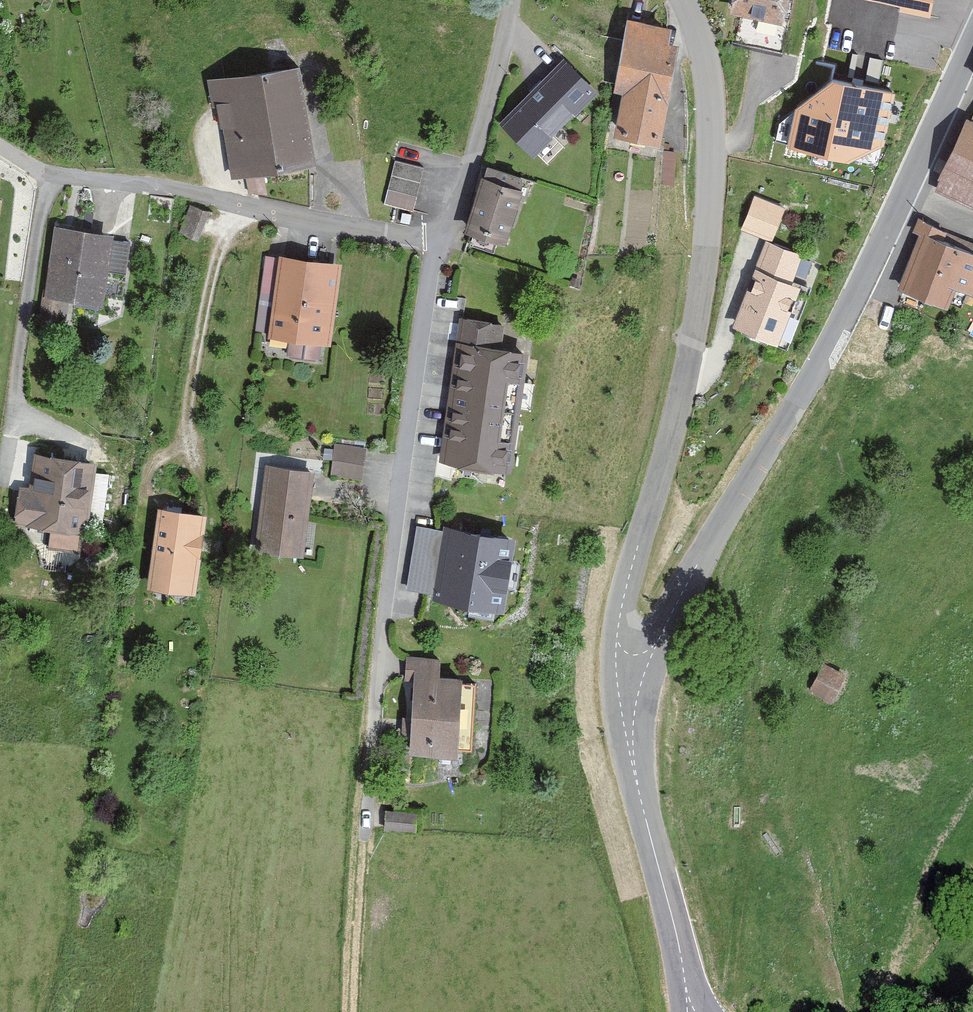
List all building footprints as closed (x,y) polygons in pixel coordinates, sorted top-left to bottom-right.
[(735,12),(744,14),(740,38),(791,47),(800,0),(737,0),(735,12)] [(932,0),(858,0),(900,8),(899,12),(929,17),(932,0)] [(624,137),(670,145),(687,42),(678,40),(680,26),(634,19),(623,91),(631,93),(624,137)] [(539,158),(606,98),(569,56),(502,117),(539,158)] [(247,74),(210,80),(214,105),(220,104),(224,127),(228,127),(237,178),(319,163),(303,65),(247,74)] [(881,146),(893,94),(834,81),(796,110),(787,148),(848,163),(881,146)] [(951,181),(946,193),(972,204),(972,120),(949,180),(951,181)] [(681,154),(668,153),(666,185),(679,186),(681,154)] [(414,212),(424,169),(394,162),(385,205),(414,212)] [(511,246),(529,188),(488,176),(470,234),(511,246)] [(742,227),(774,237),(785,202),(754,191),(742,227)] [(906,288),(954,306),(961,287),(972,292),(972,250),(941,238),(945,226),(924,218),(919,232),(926,234),(906,288)] [(104,306),(117,232),(57,222),(45,296),(104,306)] [(732,327),(785,349),(809,288),(792,282),(803,256),(766,242),(732,327)] [(334,347),(345,263),(280,254),(269,338),(334,347)] [(466,318),(464,343),(459,342),(445,465),(527,474),(540,351),(512,348),(513,321),(466,318)] [(333,479),(367,481),(369,448),(336,446),(333,479)] [(86,548),(101,461),(32,450),(18,536),(86,548)] [(305,559),(317,469),(267,462),(255,552),(305,559)] [(201,594),(211,514),(159,508),(149,588),(201,594)] [(512,537),(444,526),(433,594),(501,605),(512,537)] [(825,665),(813,691),(835,702),(847,676),(825,665)] [(468,666),(411,666),(412,754),(469,753),(468,666)] [(388,830),(423,832),(425,809),(389,807),(388,830)]
